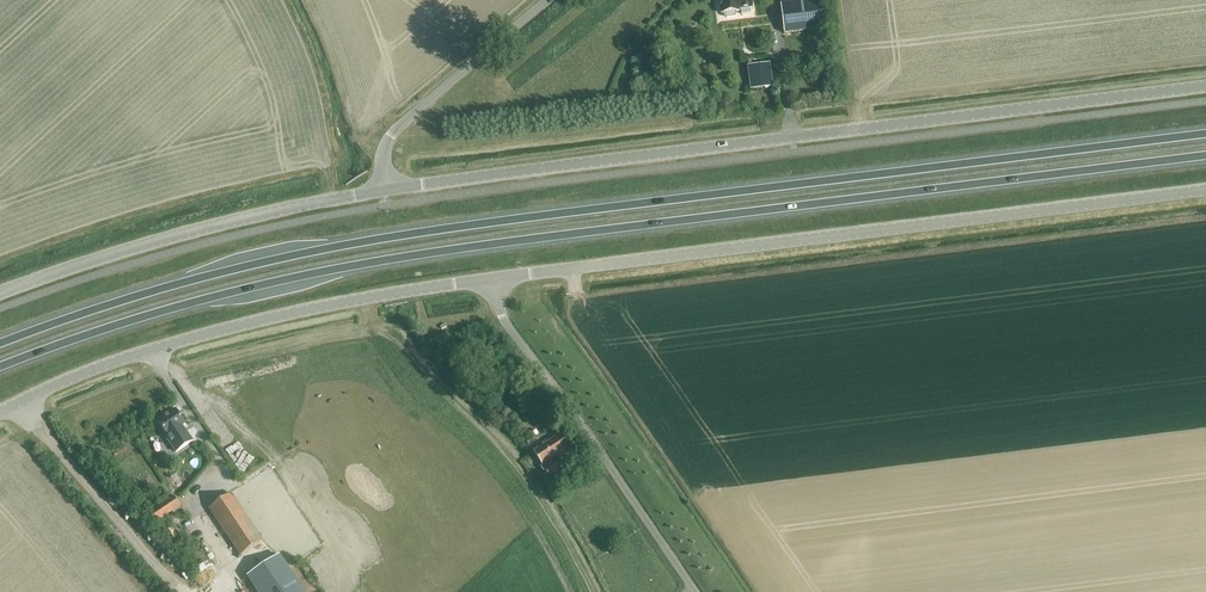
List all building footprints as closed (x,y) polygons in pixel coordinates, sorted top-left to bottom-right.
[(721,15),(724,15),(725,17),(727,19),(735,18),(737,15),(736,13),(739,12),(739,10),(752,8),(750,0),(718,0),(721,15)] [(825,28),(821,0),(815,0),(780,5),(784,34),(825,28)] [(752,88),(771,85),(768,65),(752,67),(751,59),(748,59),(752,88)] [(176,411),(160,422),(169,436),(169,435),(180,450),(191,443),(181,427),(185,425),(176,411)] [(550,460),(571,446),(563,433),(534,451),(542,464),(540,467),(543,471),(546,471),(550,476),(563,468),(559,462),(553,465),(550,460)] [(140,492),(133,498),(138,503),(145,497),(140,492)] [(241,555),(263,541),(231,494),(210,509),(241,555)] [(156,523),(180,506),(174,497),(150,513),(156,523)] [(229,557),(232,570),(240,568),(236,555),(229,557)] [(280,555),(247,577),(258,591),(305,591),(280,555)]
